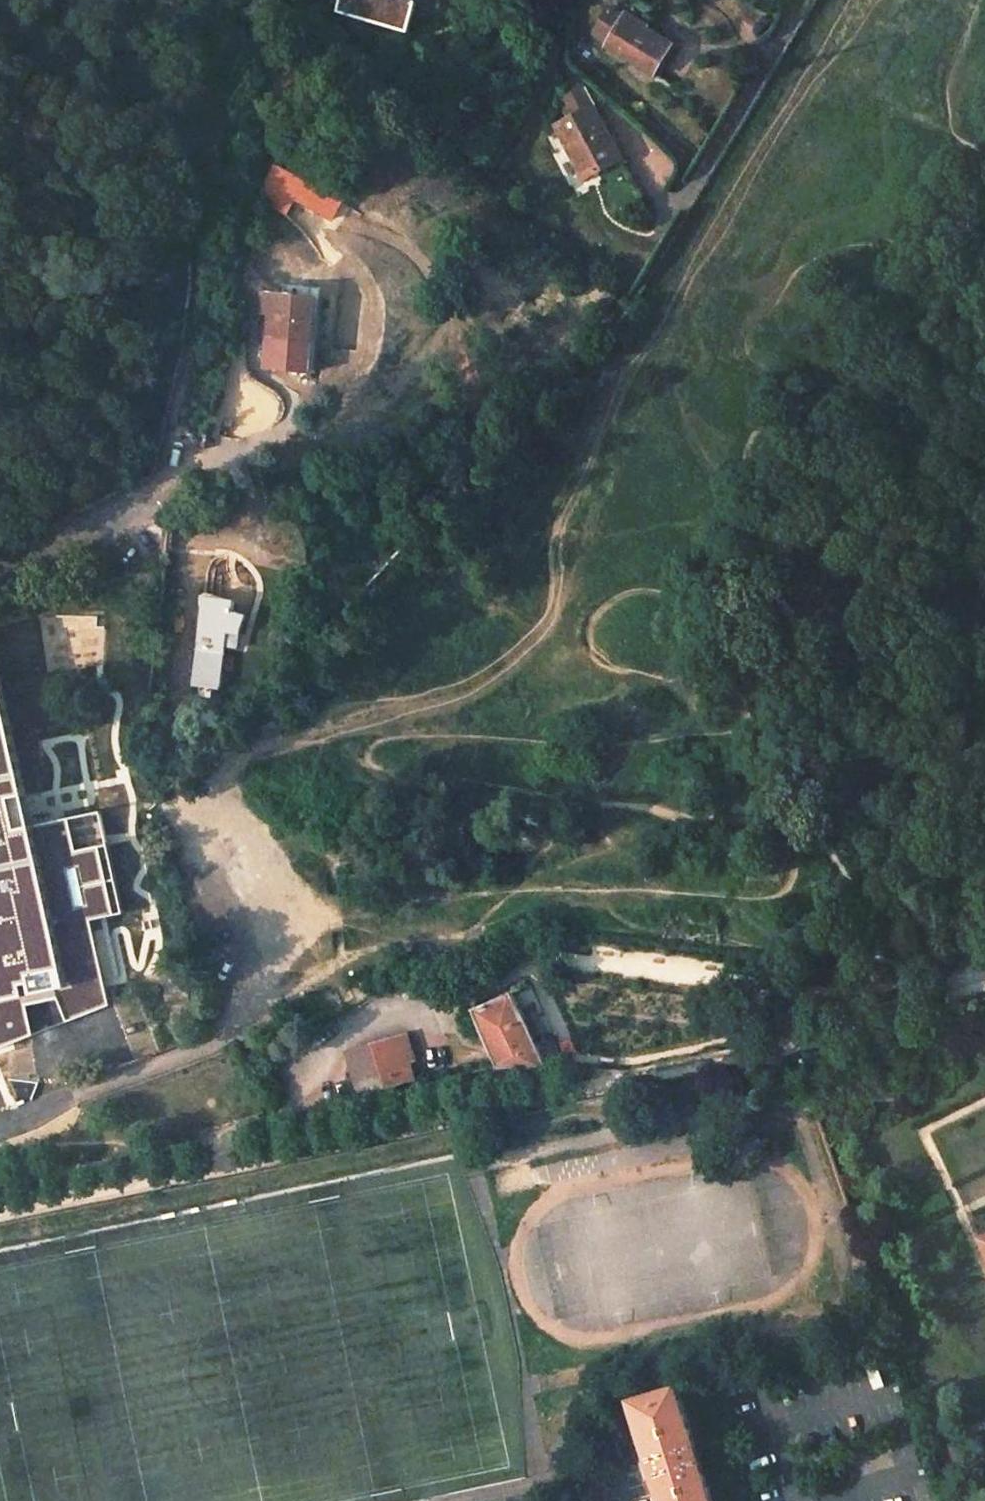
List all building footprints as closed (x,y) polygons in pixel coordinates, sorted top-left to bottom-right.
[(414,0),(340,0),(337,12),(353,17),(368,21),(408,33),(412,19),(416,3),(413,2),(414,0)] [(594,33),(609,41),(622,17),(624,16),(609,7),(594,33)] [(609,41),(606,46),(653,75),(670,46),(644,30),(622,17),(609,41)] [(621,159),(593,106),(560,124),(574,150),(570,153),(583,179),(606,167),(621,159)] [(342,199),(274,167),(259,201),(286,213),(294,198),(333,217),(342,199)] [(317,298),(265,291),(262,312),(271,314),(268,335),(290,339),(310,342),(317,298)] [(310,342),(290,339),(284,371),(297,373),(311,366),(314,343),(310,342)] [(234,601),(204,599),(192,686),(218,689),(247,616),(232,610),(234,601)] [(513,993),(474,1009),(498,1066),(548,1069),(513,993)] [(400,1041),(349,1055),(360,1094),(411,1079),(400,1041)] [(678,1387),(633,1400),(664,1500),(712,1500),(678,1387)]
